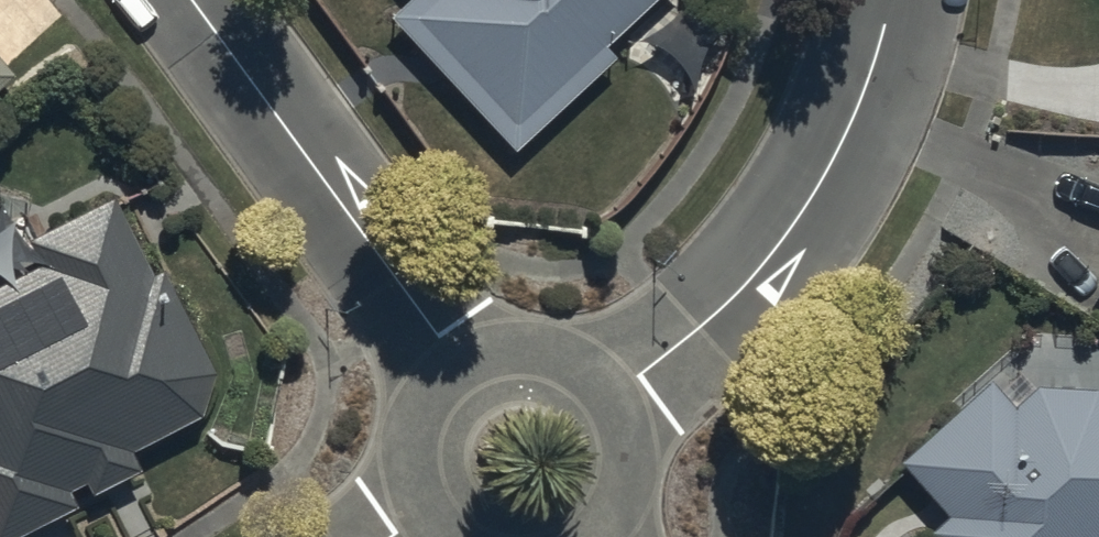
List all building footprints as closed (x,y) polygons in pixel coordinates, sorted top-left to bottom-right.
[(384,14),(510,149),(612,55),(600,42),(646,0),(399,0),(384,14)] [(67,505),(58,488),(82,476),(88,487),(131,466),(123,450),(196,413),(211,371),(159,267),(147,273),(107,195),(23,238),(35,262),(0,279),(0,536),(3,536),(67,505)] [(1090,279),(1098,284),(1098,264),(1090,279)] [(893,461),(942,516),(926,530),(932,536),(1098,536),(1098,395),(1093,388),(1032,385),(1009,405),(986,379),(893,461)]
